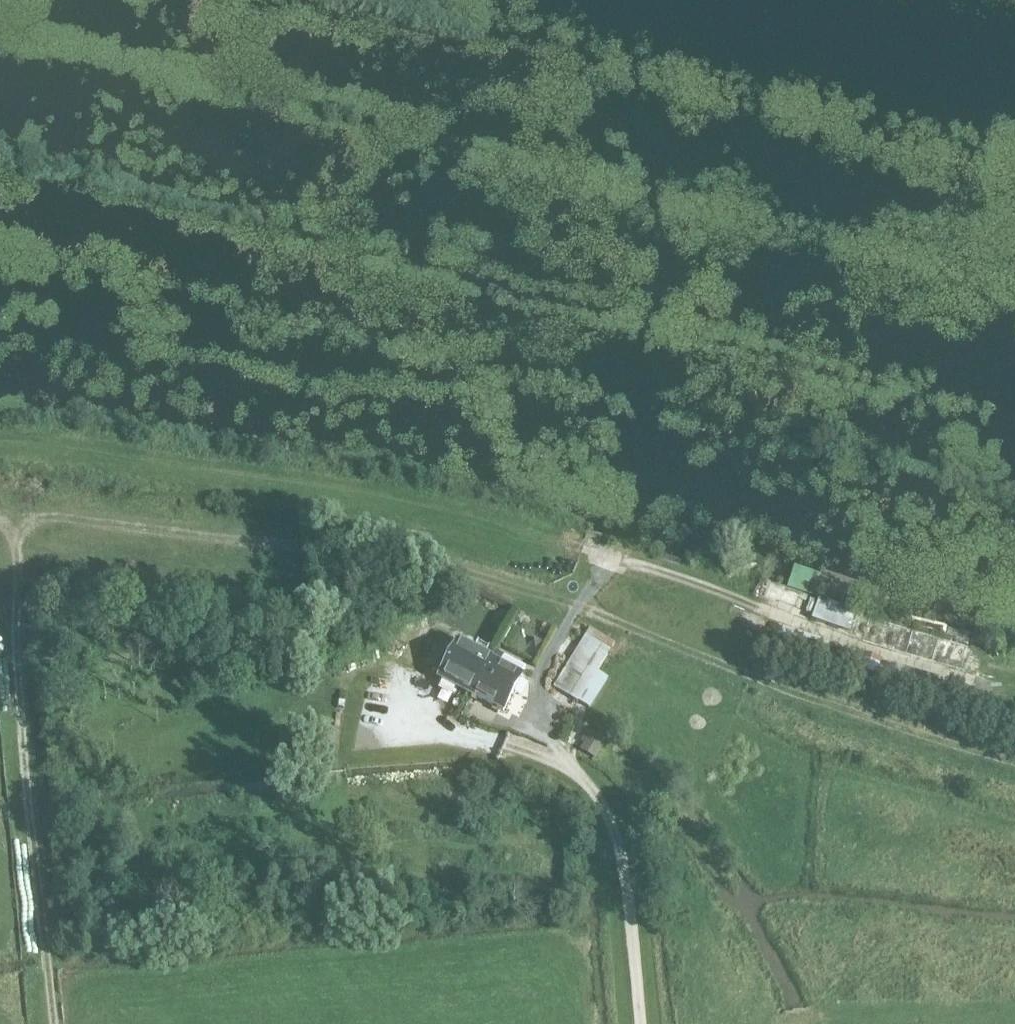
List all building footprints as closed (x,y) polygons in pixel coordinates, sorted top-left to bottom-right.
[(962,670),(969,644),(858,611),(817,597),(809,617),(856,635),(861,637),(860,640),(962,670)] [(874,678),(880,660),(862,654),(863,653),(777,625),(769,650),(855,678),(857,672),(874,678)] [(591,709),(609,679),(598,673),(616,643),(591,628),(555,688),(591,709)] [(442,679),(463,690),(481,656),(461,645),(442,679)] [(463,690),(483,701),(502,664),(507,655),(499,651),(493,662),(481,656),(463,690)] [(527,665),(507,655),(502,664),(483,701),(504,712),(522,678),(521,677),(527,665)] [(944,704),(950,681),(891,664),(884,686),(944,704)]
